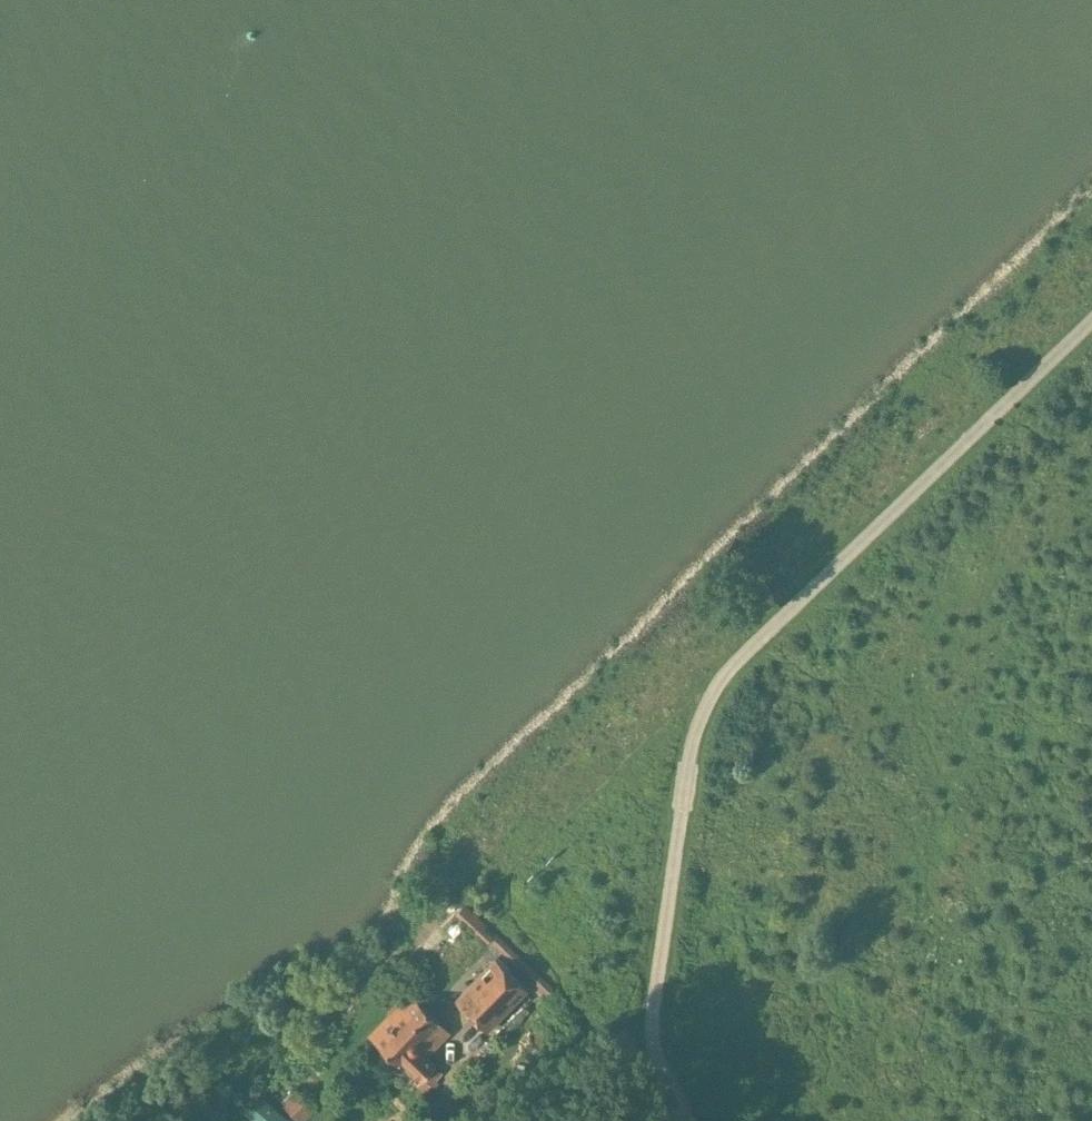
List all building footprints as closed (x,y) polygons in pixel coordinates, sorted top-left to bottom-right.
[(497,957),(456,998),(490,1028),(529,988),(497,957)] [(403,1059),(424,1078),(435,1088),(440,1082),(437,1079),(444,1072),(437,1065),(418,1045),(441,1020),(417,999),(378,1040),(399,1063),(403,1059)] [(284,1103),(301,1120),(304,1120),(314,1113),(295,1093),(284,1103)] [(248,1112),(258,1120),(292,1120),(262,1096),(248,1112)]
